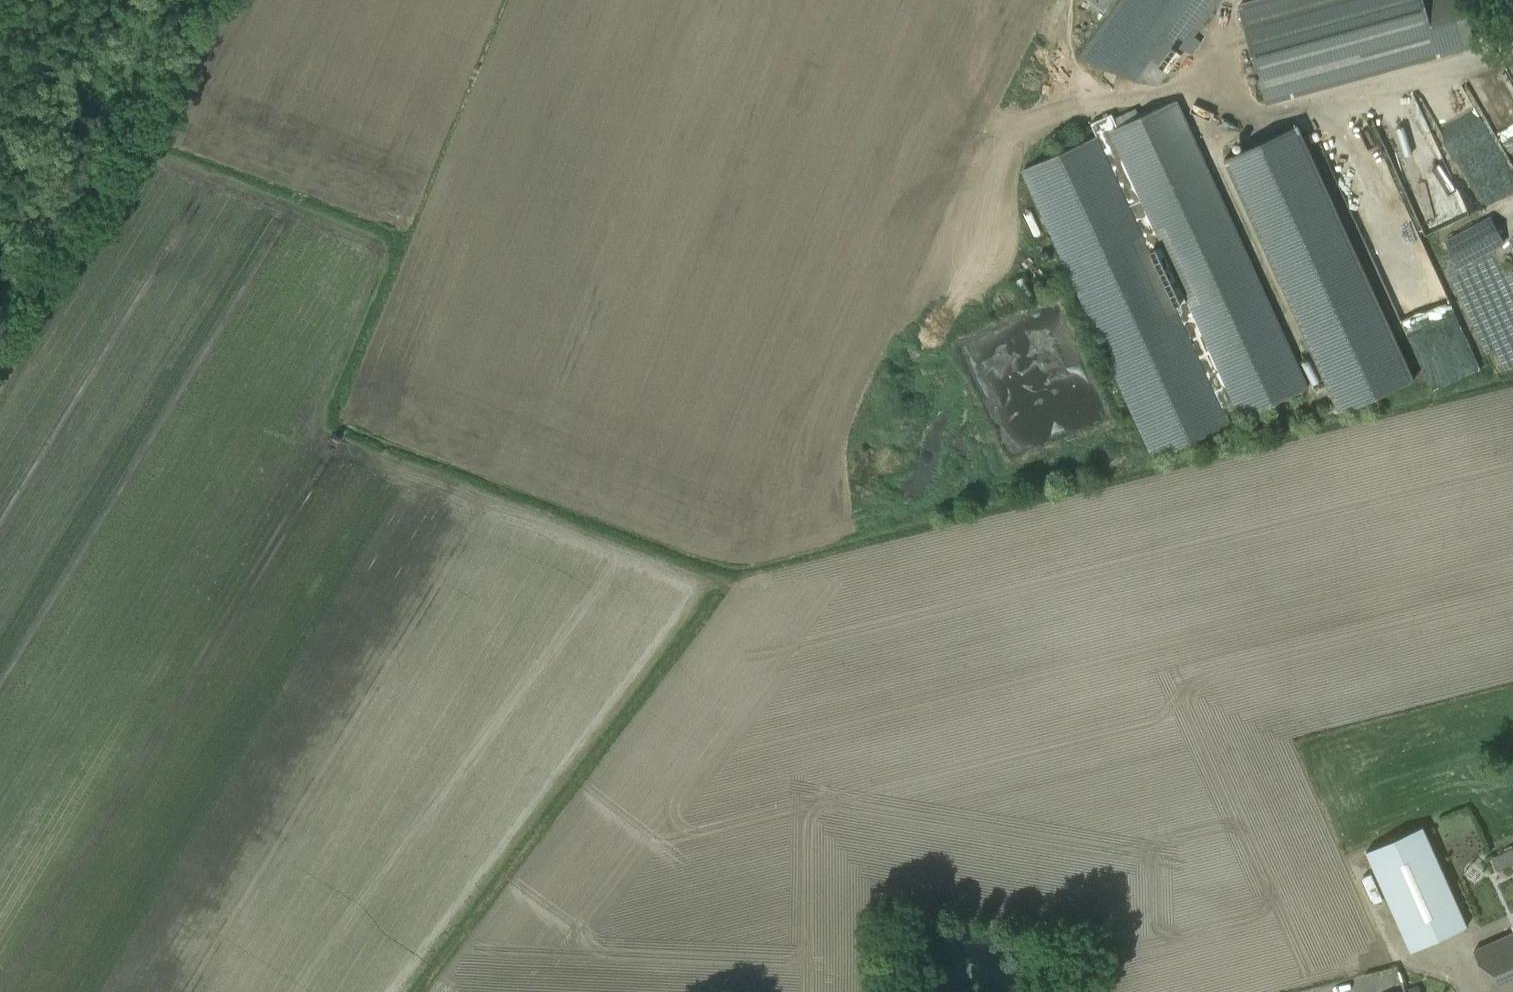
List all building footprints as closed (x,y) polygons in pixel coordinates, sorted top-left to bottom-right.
[(1079,60),(1149,84),(1159,84),(1221,0),(1123,0),(1079,60)] [(1105,12),(1113,0),(1086,0),(1105,12)] [(1463,0),(1259,0),(1238,6),(1265,102),(1475,44),(1463,0)] [(1092,124),(1097,137),(1228,425),(1308,388),(1177,100),(1118,127),(1112,115),(1092,124)] [(1414,380),(1298,125),(1225,158),(1341,413),(1414,380)] [(1228,425),(1097,137),(1024,169),(1156,458),(1228,425)] [(1441,211),(1437,210),(1436,218),(1466,222),(1470,200),(1443,196),(1441,211)] [(1445,242),(1459,267),(1504,243),(1490,218),(1445,242)] [(1467,926),(1423,830),(1367,855),(1410,952),(1467,926)] [(1491,857),(1500,878),(1512,872),(1512,848),(1491,857)] [(1474,950),(1493,991),(1500,991),(1512,986),(1512,933),(1474,950)]
